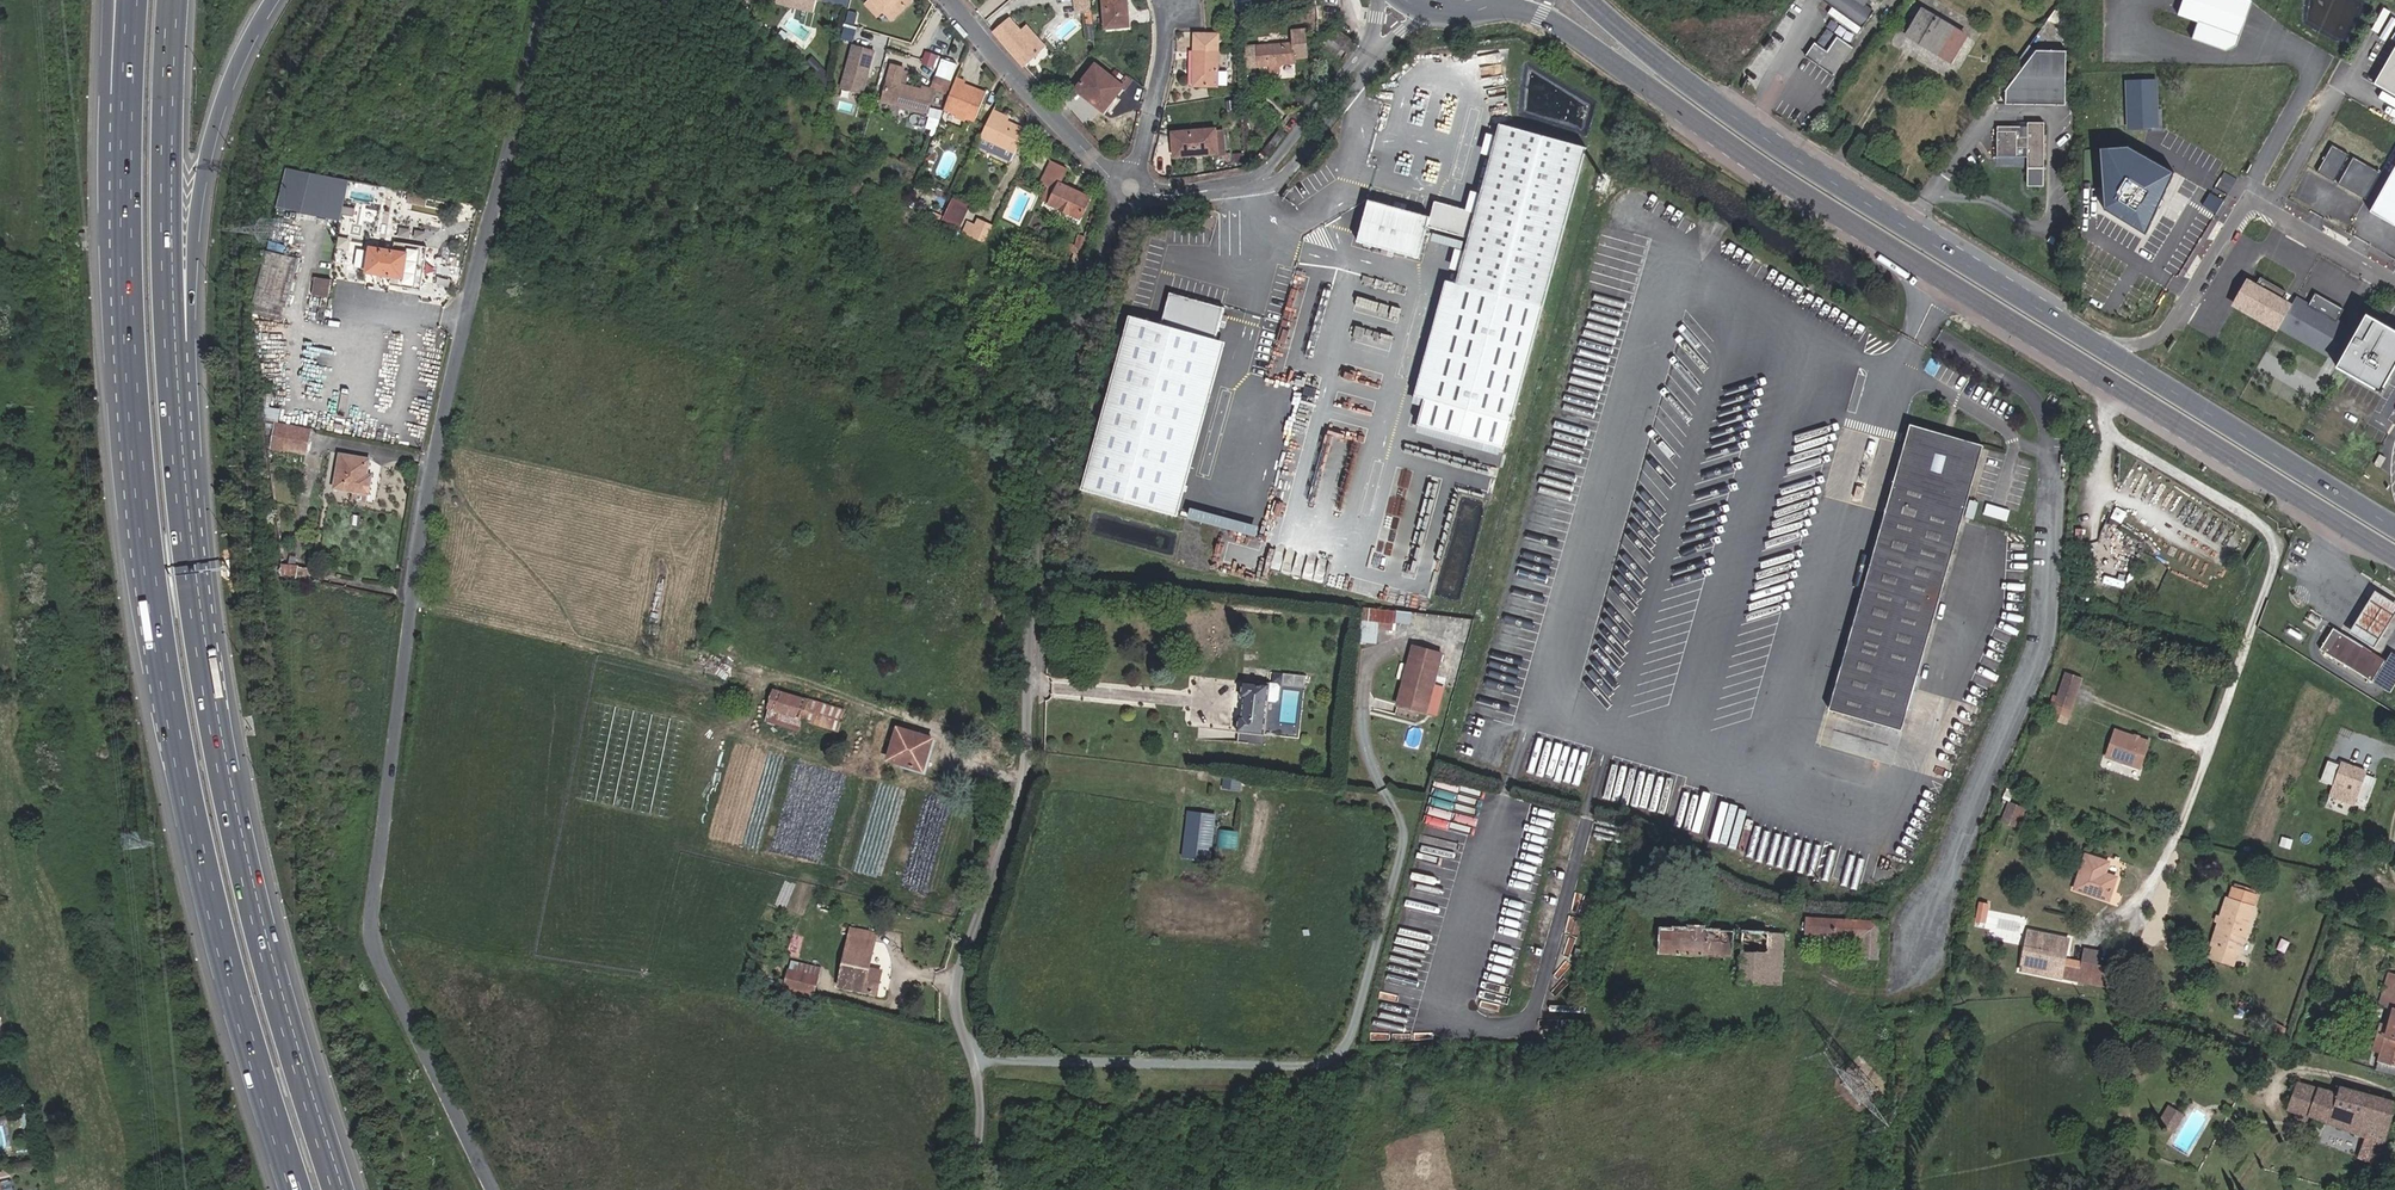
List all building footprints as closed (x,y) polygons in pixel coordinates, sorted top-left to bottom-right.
[(816,0),(776,0),(776,3),(813,13),(816,0)] [(873,0),(870,0),(866,4),(877,17),(883,11),(873,0)] [(910,0),(873,0),(883,11),(892,20),(912,2),(910,0)] [(1127,0),(1103,0),(1105,29),(1130,27),(1127,0)] [(1867,0),(1823,0),(1823,1),(1833,8),(1859,26),(1862,28),(1873,12),(1864,5),(1867,0)] [(2248,0),(2185,0),(2179,15),(2199,22),(2192,40),(2226,52),(2237,47),(2254,2),(2248,0)] [(1859,26),(1833,8),(1826,17),(1852,35),(1859,26)] [(1957,46),(1964,35),(1922,10),(1907,35),(1940,55),(1948,41),(1957,46)] [(2070,30),(2070,17),(2054,11),(2047,20),(2070,30)] [(854,22),(856,16),(849,14),(847,21),(854,22)] [(1040,52),(1021,31),(1010,18),(994,32),(1024,65),(1040,52)] [(844,38),(853,40),(856,28),(847,26),(844,38)] [(1045,47),(1026,26),(1021,31),(1040,52),(1045,47)] [(1349,38),(1333,27),(1330,31),(1345,42),(1349,38)] [(1307,58),(1305,29),(1292,30),(1293,43),(1243,47),(1244,68),(1270,66),(1279,65),(1294,64),(1294,59),(1307,58)] [(1834,75),(1853,47),(1837,36),(1827,51),(1815,43),(1805,56),(1834,75)] [(1217,86),(1218,37),(1194,37),(1193,86),(1217,86)] [(1949,60),(1957,46),(1948,41),(1940,55),(1949,60)] [(864,94),(876,50),(853,43),(841,87),(864,94)] [(2019,73),(2036,51),(2029,45),(2012,68),(2019,73)] [(2373,86),(2394,99),(2394,48),(2373,86)] [(925,51),(922,64),(937,68),(940,56),(925,51)] [(2007,93),(2007,108),(2066,107),(2065,52),(2036,52),(2007,93)] [(1104,112),(1124,86),(1123,86),(1120,83),(1096,64),(1075,89),(1104,112)] [(928,113),(934,90),(946,94),(951,82),(935,77),(931,89),(923,87),(922,90),(906,86),(899,84),(903,68),(892,65),(882,100),(928,113)] [(955,70),(940,65),(935,77),(951,82),(955,70)] [(906,86),(910,70),(903,68),(899,84),(906,86)] [(1126,88),(1132,81),(1126,76),(1120,83),(1123,86),(1124,86),(1125,87),(1126,88)] [(975,122),(986,93),(964,85),(965,81),(956,78),(944,109),(956,114),(954,118),(965,122),(966,118),(975,122)] [(2155,80),(2127,81),(2128,127),(2157,126),(2155,80)] [(1304,107),(1316,91),(1311,87),(1299,103),(1304,107)] [(1014,152),(1025,130),(1007,122),(1009,118),(993,111),(981,137),(1014,152)] [(2044,187),(2044,123),(2027,123),(2027,127),(2020,127),(1997,127),(1997,157),(2027,157),(2027,187),(2044,187)] [(1588,150),(1500,127),(1456,285),(1424,396),(1416,432),(1503,458),(1588,150)] [(1217,154),(1216,130),(1215,129),(1172,133),(1174,157),(1217,154)] [(1263,159),(1284,133),(1280,129),(1259,155),(1263,159)] [(1226,155),(1224,130),(1216,130),(1217,154),(1217,156),(1226,155)] [(2335,182),(2350,155),(2333,145),(2318,172),(2335,182)] [(2129,148),(2101,149),(2107,212),(2146,236),(2174,174),(2129,148)] [(2366,200),(2382,173),(2354,157),(2339,184),(2366,200)] [(1090,198),(1060,184),(1067,170),(1051,162),(1041,184),(1048,187),(1043,199),(1050,202),(1049,204),(1079,219),(1090,198)] [(348,181),(311,173),(288,169),(278,205),(277,209),(341,221),(348,181)] [(2369,216),(2394,230),(2394,169),(2369,216)] [(960,228),(970,206),(952,198),(942,220),(960,228)] [(920,211),(922,206),(911,200),(908,206),(920,211)] [(1431,217),(1370,204),(1361,242),(1420,257),(1431,217)] [(985,244),(993,227),(978,220),(975,225),(970,237),(985,244)] [(970,237),(975,225),(967,221),(961,233),(970,237)] [(1085,257),(1096,229),(1089,226),(1084,237),(1079,235),(1075,246),(1066,243),(1063,249),(1085,257)] [(395,242),(393,251),(370,247),(366,273),(390,276),(388,285),(420,290),(426,247),(395,242)] [(256,253),(254,284),(293,286),(294,255),(256,253)] [(1080,267),(1083,257),(1074,254),(1070,263),(1080,267)] [(2229,306),(2281,333),(2294,308),(2282,301),(2286,293),(2260,278),(2257,283),(2246,277),(2229,306)] [(1456,285),(1445,282),(1414,393),(1424,396),(1456,285)] [(1084,486),(1169,508),(1216,337),(1224,306),(1171,293),(1161,322),(1131,315),(1084,486)] [(2346,330),(2337,325),(2346,309),(2317,294),(2310,307),(2298,301),(2294,308),(2281,333),(2331,359),(2346,330)] [(2367,315),(2338,368),(2382,393),(2394,370),(2394,331),(2367,315)] [(1180,511),(1226,341),(1216,337),(1169,508),(1180,511)] [(268,407),(271,394),(261,393),(263,406),(268,407)] [(278,422),(280,410),(268,407),(263,406),(264,419),(278,422)] [(273,435),(275,422),(265,420),(266,434),(273,435)] [(306,455),(311,429),(275,422),(273,435),(271,448),(306,455)] [(1962,521),(1984,445),(1911,424),(1829,710),(1902,731),(1962,521)] [(368,494),(372,475),(367,474),(370,459),(339,454),(334,489),(353,492),(352,500),(366,502),(368,494)] [(1253,537),(1256,525),(1188,508),(1185,519),(1244,533),(1241,546),(1256,550),(1259,539),(1253,537)] [(1374,563),(1389,567),(1392,558),(1376,554),(1374,563)] [(296,578),(298,569),(298,566),(281,565),(281,567),(282,576),(296,578)] [(309,581),(311,570),(298,569),(296,578),(297,578),(309,581)] [(1395,624),(1397,611),(1363,607),(1362,620),(1379,622),(1393,624),(1395,624)] [(1410,626),(1411,613),(1397,611),(1395,624),(1410,626)] [(1378,629),(1379,622),(1362,620),(1360,641),(1376,643),(1378,629)] [(1392,630),(1393,624),(1379,622),(1378,629),(1392,630)] [(2385,660),(2334,628),(2320,649),(2372,681),(2385,660)] [(1426,713),(1433,687),(1442,653),(1413,645),(1397,705),(1426,713)] [(732,671),(735,658),(702,649),(698,662),(732,671)] [(1305,688),(1306,676),(1283,673),(1282,686),(1305,688)] [(2070,710),(2081,678),(2065,673),(2058,696),(2055,705),(2054,705),(2070,710)] [(1263,745),(1268,701),(1276,702),(1279,699),(1280,687),(1278,684),(1270,683),(1270,684),(1242,681),(1241,697),(1244,698),(1242,716),(1239,715),(1237,733),(1238,733),(1237,742),(1263,745)] [(1436,716),(1443,690),(1433,687),(1426,713),(1436,716)] [(838,730),(844,711),(774,691),(768,709),(770,709),(766,721),(798,730),(802,719),(838,730)] [(923,771),(933,739),(897,728),(887,760),(923,771)] [(2140,769),(2150,741),(2115,729),(2106,757),(2140,769)] [(2367,800),(2375,778),(2365,774),(2366,772),(2341,763),(2340,765),(2328,761),(2321,781),(2333,785),(2329,795),(2355,804),(2357,797),(2367,800)] [(1239,791),(1240,778),(1224,776),(1222,788),(1239,791)] [(2009,801),(2013,791),(2008,788),(2003,798),(2009,801)] [(2017,806),(2017,805),(2009,802),(2001,822),(2010,825),(2011,822),(2017,806)] [(2016,824),(2022,808),(2017,806),(2011,822),(2016,824)] [(1210,861),(1216,814),(1188,811),(1182,858),(1210,861)] [(1225,829),(1224,846),(1240,847),(1241,831),(1225,829)] [(2109,901),(2117,877),(2106,873),(2109,862),(2086,855),(2074,889),(2109,901)] [(2254,895),(2255,891),(2236,884),(2235,889),(2254,895)] [(2240,953),(2254,908),(2252,907),(2256,895),(2254,895),(2235,889),(2233,888),(2230,900),(2227,899),(2213,944),(2215,945),(2238,952),(2240,953)] [(1986,921),(1990,903),(1981,901),(1977,919),(1986,921)] [(1879,960),(1880,921),(1806,917),(1805,935),(1861,938),(1860,959),(1879,960)] [(1733,958),(1735,931),(1721,930),(1721,928),(1706,927),(1706,926),(1707,925),(1687,924),(1687,925),(1688,925),(1688,927),(1673,926),(1673,927),(1660,926),(1658,953),(1733,958)] [(875,940),(876,933),(850,928),(849,935),(875,940)] [(1781,985),(1784,933),(1770,933),(1770,931),(1743,930),(1740,983),(1781,985)] [(2064,960),(2068,939),(2029,931),(2024,955),(2033,957),(2030,972),(2061,978),(2064,960)] [(869,968),(875,940),(849,935),(838,986),(877,994),(881,971),(869,968)] [(2234,964),(2238,952),(2215,945),(2211,957),(2234,964)] [(2098,965),(2101,950),(2084,947),(2081,962),(2098,965)] [(2030,972),(2033,957),(2024,955),(2021,970),(2030,972)] [(2068,980),(2072,962),(2064,960),(2061,978),(2068,980)] [(2078,982),(2081,963),(2072,962),(2068,980),(2078,982)] [(2110,982),(2113,968),(2098,965),(2081,962),(2081,963),(2078,982),(2109,988),(2114,989),(2115,983),(2110,982)] [(819,970),(790,963),(789,970),(817,976),(819,970)] [(813,995),(817,976),(789,970),(784,988),(813,995)] [(2394,981),(2394,975),(2390,974),(2381,1004),(2388,1006),(2394,981)] [(2388,1006),(2388,1007),(2393,1008),(2388,1025),(2381,1022),(2378,1033),(2385,1036),(2385,1035),(2394,1038),(2394,981),(2388,1006)] [(2385,1035),(2385,1036),(2378,1033),(2373,1050),(2380,1052),(2375,1070),(2394,1075),(2394,1038),(2385,1035)] [(2295,1114),(2307,1084),(2297,1081),(2286,1110),(2295,1114)] [(2394,1108),(2394,1101),(2339,1086),(2337,1092),(2307,1084),(2295,1114),(2293,1121),(2306,1126),(2309,1116),(2365,1137),(2357,1158),(2379,1165),(2394,1108)] [(2166,1128),(2177,1110),(2169,1105),(2158,1123),(2166,1128)] [(2173,1132),(2184,1114),(2177,1110),(2166,1128),(2173,1132)]
